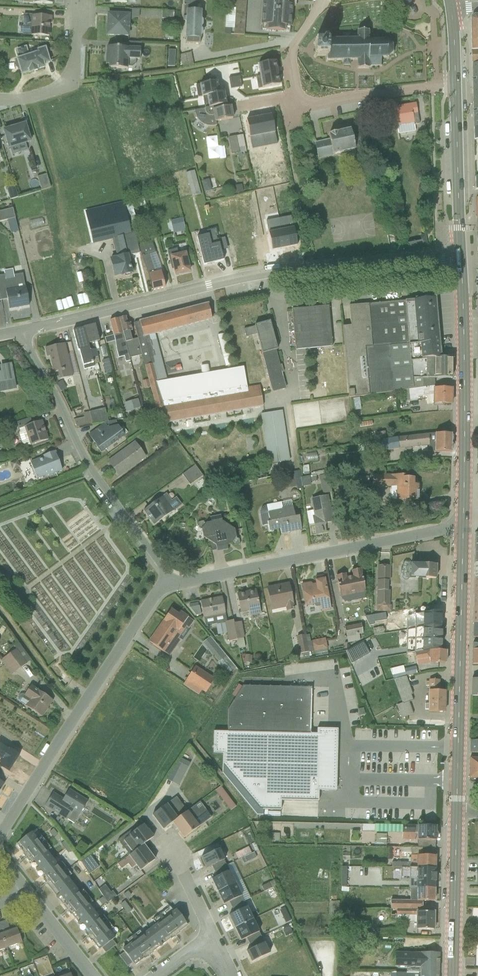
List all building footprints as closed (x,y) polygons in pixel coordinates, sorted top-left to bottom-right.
[(245,0),(234,0),(231,38),(243,39),(245,0)] [(294,31),(296,0),(261,0),(259,28),(294,31)] [(228,9),(218,9),(217,22),(222,23),(221,28),(227,29),(228,9)] [(190,39),(205,39),(205,10),(190,10),(190,39)] [(109,37),(132,38),(134,15),(110,14),(109,37)] [(472,15),(469,19),(469,34),(477,34),(477,15),(472,15)] [(25,36),(54,37),(54,17),(25,17),(25,36)] [(314,44),(312,46),(314,48),(314,55),(312,58),(314,60),(316,58),(325,58),(325,64),(326,64),(326,62),(333,62),(334,63),(335,63),(335,62),(341,62),(341,63),(342,63),(342,67),(349,67),(349,63),(350,63),(350,62),(357,62),(357,70),(368,71),(368,66),(380,66),(380,62),(380,61),(380,59),(386,59),(386,61),(387,61),(387,59),(390,55),(392,56),(393,54),(391,54),(391,48),(392,48),(392,47),(390,47),(386,44),(386,42),(385,42),(385,43),(374,43),(374,42),(373,42),(373,43),(367,44),(368,32),(357,33),(357,36),(349,36),(341,36),(341,41),(341,42),(334,42),(334,40),(333,40),(333,42),(327,42),(327,40),(326,40),(326,45),(324,43),(322,43),(320,46),(316,46),(314,44)] [(469,34),(468,52),(477,52),(477,34),(469,34)] [(146,61),(146,49),(109,47),(108,68),(133,69),(133,60),(146,61)] [(25,76),(54,67),(49,49),(19,58),(25,76)] [(168,68),(169,50),(161,50),(160,67),(168,68)] [(477,63),(477,52),(468,52),(469,63),(477,63)] [(191,57),(178,59),(180,71),(193,69),(191,57)] [(259,78),(277,75),(275,63),(257,67),(259,78)] [(259,78),(255,79),(257,90),(279,87),(277,75),(259,78)] [(239,78),(228,80),(230,91),(241,89),(239,78)] [(216,83),(195,88),(197,99),(202,98),(219,95),(216,83)] [(223,94),(219,95),(202,98),(204,111),(226,107),(223,94)] [(404,126),(421,123),(417,105),(400,108),(404,126)] [(216,127),(215,124),(232,120),(230,109),(213,112),(212,109),(204,111),(194,113),(194,115),(195,117),(195,119),(196,120),(197,122),(198,123),(200,124),(201,125),(203,126),(205,127),(207,128),(209,128),(211,128),(213,128),(216,127)] [(11,150),(34,143),(27,123),(5,130),(11,150)] [(195,133),(198,128),(192,124),(189,130),(195,133)] [(348,132),(326,137),(327,143),(312,146),(316,162),(353,154),(348,132)] [(236,136),(222,137),(224,155),(238,154),(236,136)] [(184,199),(192,197),(189,173),(180,174),(184,199)] [(39,176),(31,177),(33,189),(41,187),(39,176)] [(0,188),(0,189),(2,199),(10,197),(8,186),(0,188)] [(80,218),(65,221),(69,245),(113,238),(115,251),(123,250),(123,248),(128,247),(120,203),(79,210),(80,218)] [(164,220),(166,232),(177,230),(175,218),(164,220)] [(290,218),(278,221),(283,250),(296,247),(290,218)] [(278,221),(265,223),(271,253),(283,250),(278,221)] [(417,240),(401,241),(402,251),(418,249),(417,240)] [(207,267),(228,262),(223,243),(202,249),(207,267)] [(179,277),(195,273),(190,253),(173,257),(179,277)] [(154,292),(169,288),(159,254),(144,258),(154,292)] [(116,280),(137,275),(132,256),(112,260),(116,280)] [(28,308),(22,276),(13,277),(13,280),(5,282),(4,277),(0,278),(0,298),(1,302),(6,301),(8,312),(28,308)] [(401,301),(403,330),(435,327),(432,298),(401,301)] [(165,425),(265,407),(261,386),(250,388),(247,368),(231,371),(158,382),(149,339),(215,320),(212,305),(135,323),(161,426),(165,425)] [(296,351),(335,348),(331,307),(292,310),(296,351)] [(130,359),(139,357),(131,325),(130,316),(121,318),(130,359)] [(130,359),(121,318),(110,321),(119,361),(130,359)] [(265,354),(281,350),(273,323),(258,326),(265,354)] [(93,345),(105,342),(100,325),(88,329),(93,345)] [(423,360),(438,359),(435,327),(403,330),(406,362),(423,360)] [(93,345),(88,329),(76,332),(87,371),(99,367),(93,345)] [(62,381),(74,378),(66,345),(48,349),(53,374),(60,372),(62,381)] [(423,378),(451,379),(451,359),(438,359),(423,360),(423,378)] [(18,390),(13,365),(1,367),(3,374),(0,374),(0,394),(18,390)] [(429,404),(449,405),(450,389),(430,388),(429,404)] [(134,408),(131,398),(117,402),(120,412),(134,408)] [(77,419),(68,420),(69,425),(100,422),(99,409),(76,412),(77,419)] [(288,463),(280,413),(270,415),(259,416),(267,466),(288,463)] [(103,451),(127,433),(115,418),(92,436),(103,451)] [(351,420),(352,428),(374,427),(373,418),(351,420)] [(32,448),(51,441),(45,422),(25,429),(32,448)] [(19,426),(12,428),(17,446),(24,445),(19,426)] [(425,453),(449,453),(449,435),(425,435),(425,453)] [(137,467),(148,459),(136,443),(109,463),(121,479),(137,467)] [(39,480),(65,470),(58,453),(32,463),(39,480)] [(192,453),(184,457),(188,464),(195,461),(192,453)] [(190,465),(176,473),(182,485),(196,477),(190,465)] [(304,486),(301,468),(287,470),(288,475),(271,477),(273,490),(304,486)] [(393,501),(414,501),(414,479),(402,479),(402,475),(367,475),(367,488),(393,488),(393,501)] [(156,527),(181,511),(169,493),(144,510),(156,527)] [(316,526),(335,522),(330,498),(311,501),(316,526)] [(420,511),(433,511),(433,502),(420,501),(420,511)] [(270,538),(303,531),(298,508),(265,514),(270,538)] [(208,553),(238,547),(231,515),(201,521),(208,553)] [(403,579),(433,580),(434,566),(403,564),(403,579)] [(371,565),(369,611),(381,612),(383,566),(371,565)] [(339,603),(363,598),(357,569),(333,574),(339,603)] [(305,613),(327,608),(321,578),(298,583),(305,613)] [(266,612),(292,607),(287,583),(261,588),(266,612)] [(238,619),(257,615),(252,590),(233,593),(238,619)] [(202,625),(222,620),(218,598),(197,602),(202,625)] [(146,642),(168,656),(191,622),(169,608),(146,642)] [(424,628),(439,629),(440,613),(428,613),(406,618),(406,632),(424,628)] [(340,626),(340,638),(350,638),(350,626),(340,626)] [(428,652),(439,652),(439,629),(424,628),(406,632),(406,655),(414,654),(428,652)] [(300,634),(290,636),(293,652),(303,650),(300,634)] [(203,636),(197,641),(211,661),(218,656),(203,636)] [(231,639),(223,641),(225,650),(233,648),(231,639)] [(319,639),(305,640),(307,649),(320,647),(319,639)] [(469,653),(477,654),(477,644),(470,644),(469,653)] [(6,673),(24,660),(12,645),(0,655),(0,665),(6,673)] [(428,664),(445,664),(445,652),(439,652),(428,652),(414,654),(416,666),(428,664)] [(477,665),(477,654),(469,653),(468,664),(477,665)] [(402,700),(405,700),(397,666),(385,669),(393,704),(390,705),(393,717),(405,714),(402,700)] [(198,694),(207,681),(186,668),(178,682),(198,694)] [(477,696),(477,679),(468,679),(468,696),(477,696)] [(44,717),(54,702),(33,688),(23,703),(44,717)] [(310,689),(242,688),(227,711),(227,734),(309,735),(310,689)] [(423,713),(441,713),(441,691),(424,690),(423,713)] [(309,735),(227,734),(213,733),(212,756),(222,756),(221,774),(255,817),(280,817),(280,802),(318,804),(318,792),(336,793),(337,731),(316,730),(316,735),(309,735)] [(477,755),(477,743),(467,743),(467,755),(477,755)] [(8,773),(19,756),(0,744),(0,768),(8,773)] [(467,770),(477,771),(477,761),(467,760),(467,770)] [(477,782),(477,771),(467,770),(466,781),(477,782)] [(47,807),(77,824),(90,801),(60,784),(47,807)] [(220,793),(216,795),(221,804),(225,802),(220,793)] [(167,823),(184,811),(174,796),(147,814),(158,829),(167,823)] [(178,838),(208,818),(196,802),(184,811),(167,823),(178,838)] [(367,824),(367,833),(377,833),(377,825),(367,824)] [(148,846),(157,839),(145,825),(120,843),(131,857),(148,846)] [(396,841),(409,841),(409,827),(396,827),(396,841)] [(414,847),(435,847),(435,827),(415,827),(414,847)] [(21,843),(27,851),(41,840),(35,832),(21,843)] [(368,834),(368,845),(379,845),(378,834),(368,834)] [(27,851),(33,859),(48,848),(41,840),(27,851)] [(159,862),(148,846),(131,857),(144,873),(159,862)] [(243,847),(231,851),(234,862),(246,859),(243,847)] [(33,859),(39,867),(54,856),(48,848),(33,859)] [(213,873),(226,867),(218,850),(200,859),(206,870),(211,867),(213,873)] [(39,867),(45,875),(60,863),(54,856),(39,867)] [(411,856),(411,869),(431,870),(431,856),(411,856)] [(45,875),(52,883),(66,871),(60,863),(45,875)] [(211,881),(217,893),(235,884),(226,867),(213,873),(216,878),(211,881)] [(411,883),(431,883),(431,870),(411,869),(411,883)] [(52,883),(58,890),(72,879),(66,871),(52,883)] [(58,890),(64,898),(78,887),(72,879),(58,890)] [(99,883),(93,889),(103,900),(109,894),(99,883)] [(231,909),(244,902),(235,884),(217,893),(223,906),(228,903),(231,909)] [(64,898),(70,906),(85,895),(78,887),(64,898)] [(406,901),(430,902),(431,889),(407,888),(406,901)] [(70,906),(76,914),(91,903),(85,895),(70,906)] [(102,900),(97,895),(92,899),(97,905),(102,900)] [(234,929),(252,921),(244,902),(231,909),(233,914),(228,917),(234,929)] [(76,914),(82,922),(97,911),(91,903),(76,914)] [(171,938),(191,924),(177,906),(158,920),(171,938)] [(390,908),(389,919),(400,920),(401,915),(408,916),(409,910),(390,908)] [(82,922),(89,930),(103,919),(97,911),(82,922)] [(410,930),(430,930),(430,912),(411,912),(410,930)] [(89,930),(95,938),(109,927),(103,919),(89,930)] [(171,938),(158,920),(141,933),(154,951),(171,938)] [(248,945),(261,938),(252,921),(234,929),(240,942),(245,939),(248,945)] [(95,938),(101,946),(115,934),(109,927),(95,938)] [(10,949),(25,943),(20,929),(5,935),(10,949)] [(135,966),(154,951),(141,933),(121,948),(135,966)] [(101,946),(107,954),(122,942),(115,934),(101,946)] [(10,949),(5,935),(0,936),(0,952),(10,949)] [(251,963),(269,955),(261,938),(248,945),(251,950),(245,953),(251,963)] [(405,968),(405,974),(438,975),(438,955),(394,954),(393,968),(405,968)]
